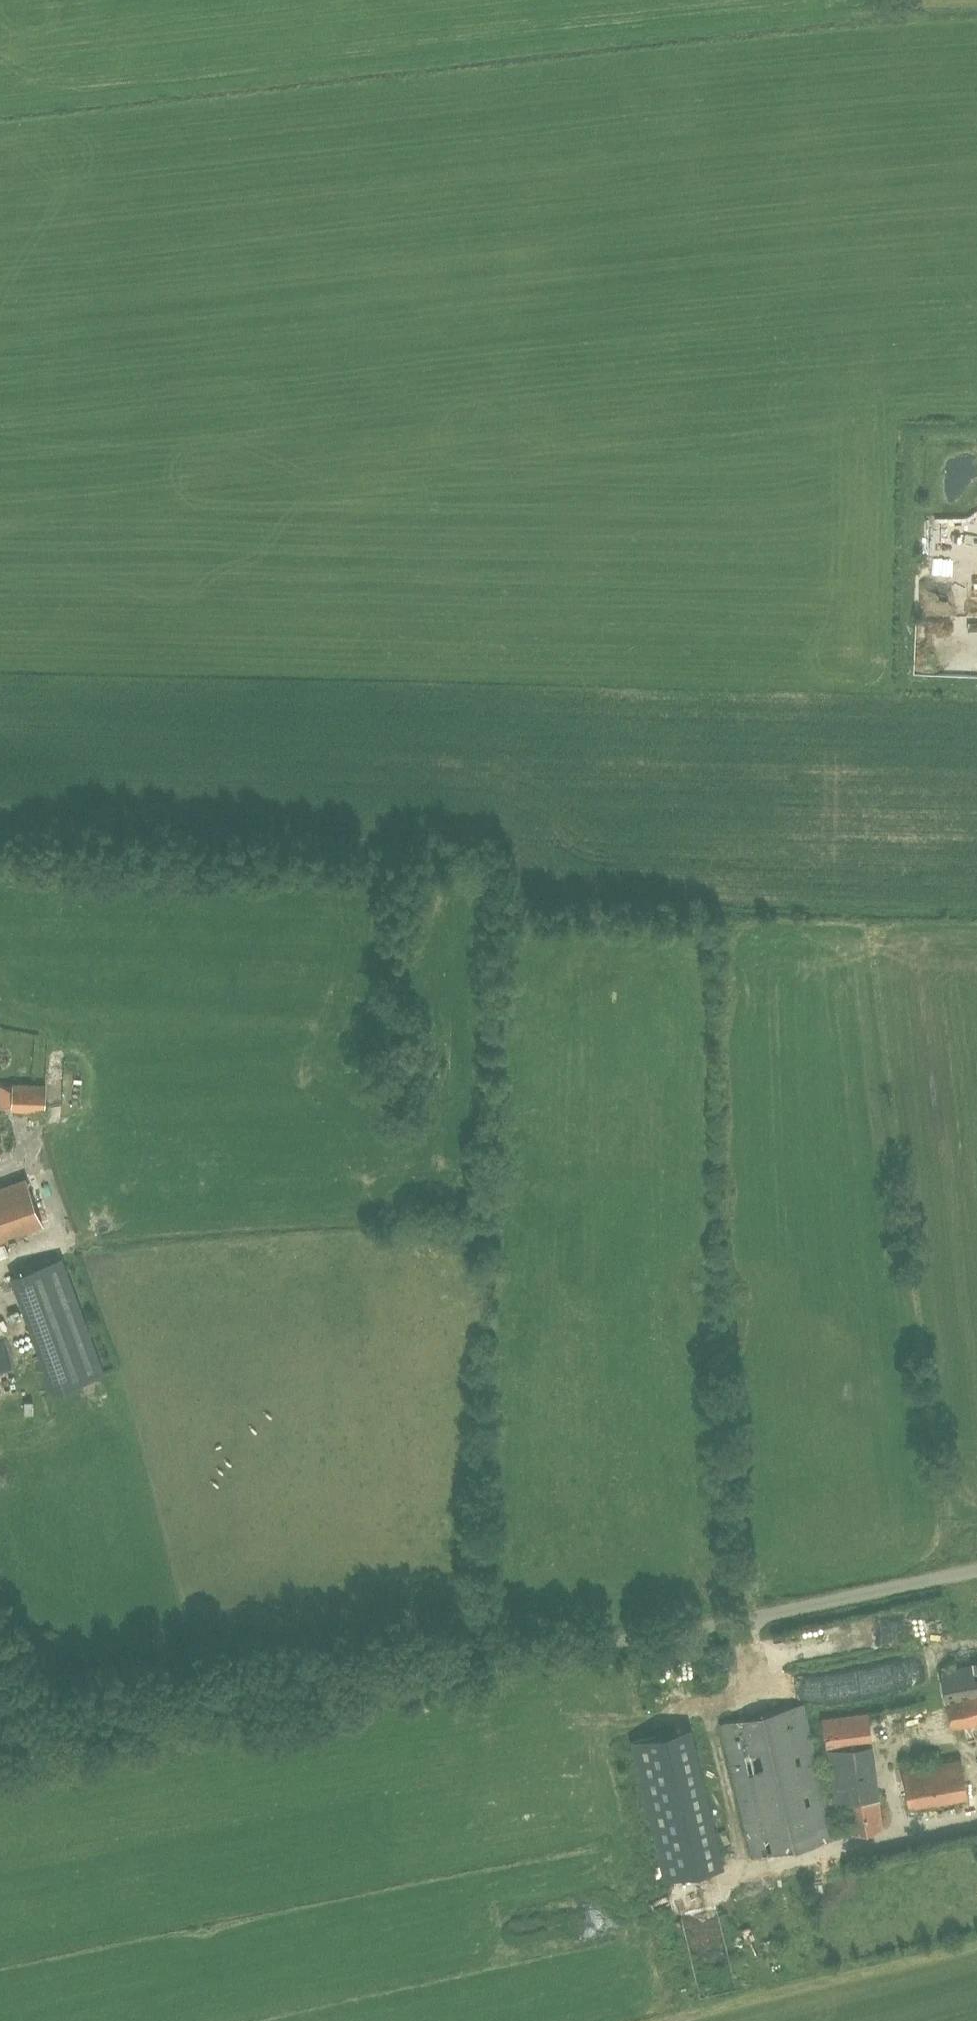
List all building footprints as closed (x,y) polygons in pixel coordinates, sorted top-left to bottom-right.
[(14,1082),(11,1110),(46,1111),(48,1083),(14,1082)] [(43,1225),(26,1178),(0,1187),(0,1241),(43,1225)] [(53,1392),(104,1373),(61,1257),(10,1275),(53,1392)] [(976,1722),(976,1664),(941,1670),(951,1727),(976,1722)] [(722,1724),(754,1857),(834,1838),(801,1704),(722,1724)] [(826,1748),(871,1742),(867,1712),(822,1718),(826,1748)] [(725,1865),(695,1724),(631,1738),(662,1879),(725,1865)] [(961,1757),(902,1768),(909,1807),(967,1797),(961,1757)] [(878,1795),(845,1800),(850,1832),(883,1827),(878,1795)]
